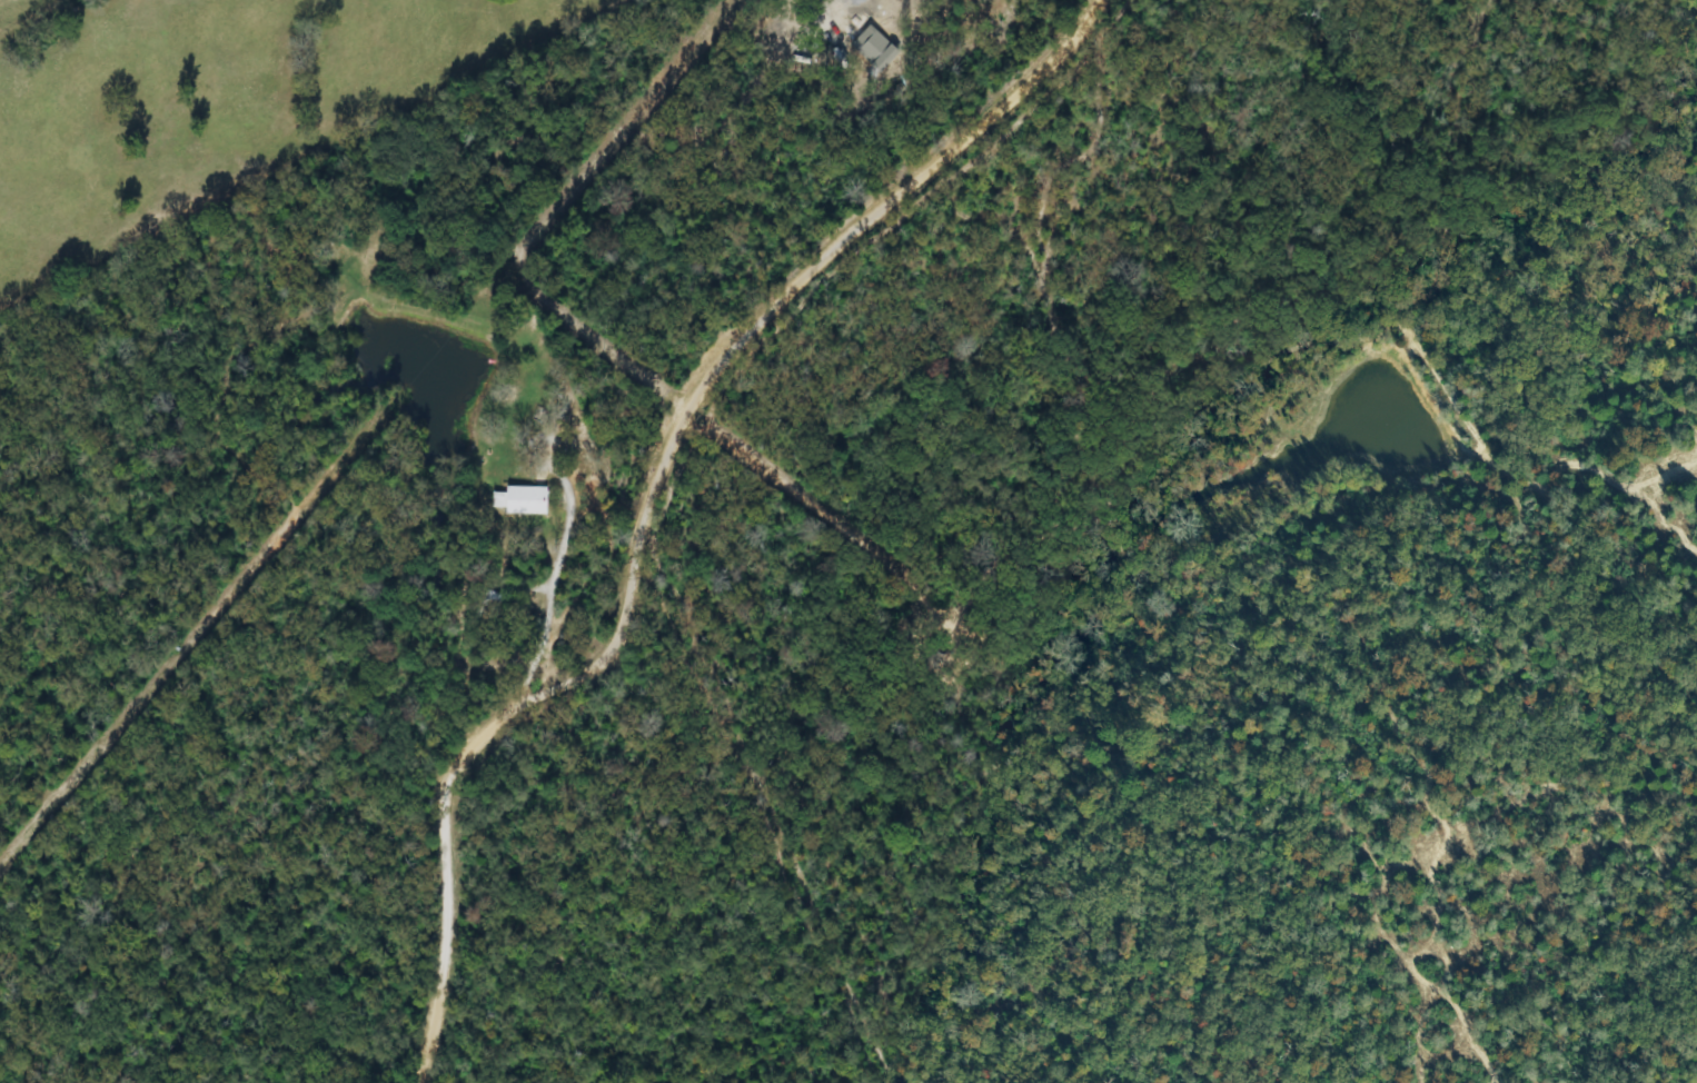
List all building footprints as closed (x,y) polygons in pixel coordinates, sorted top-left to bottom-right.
[(507,515),(548,516),(548,488),(507,487),(507,494),(495,494),(495,508),(507,508),(507,515)]
